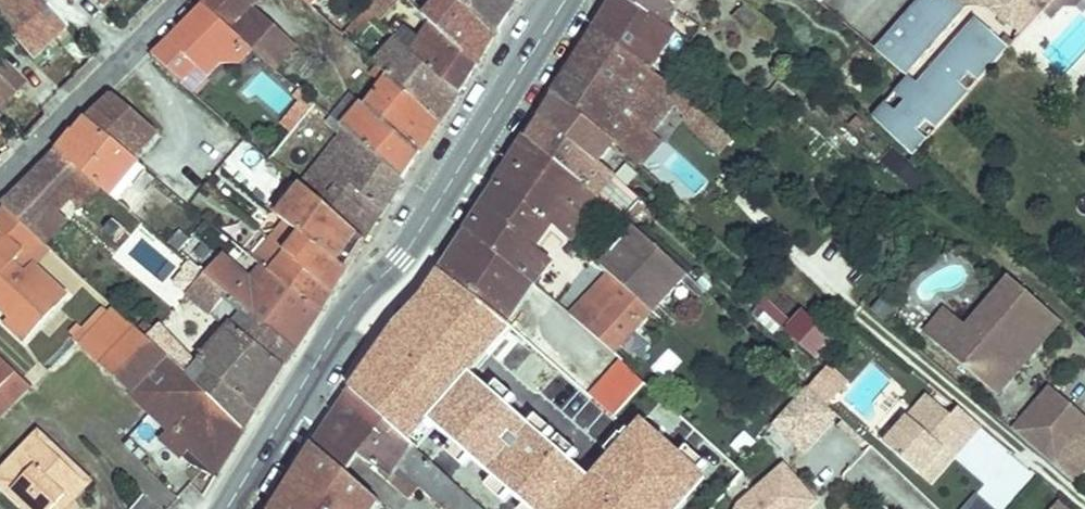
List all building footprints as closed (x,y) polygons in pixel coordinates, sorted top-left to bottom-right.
[(61,21),(40,0),(0,0),(0,28),(11,39),(18,31),(22,35),(19,38),(36,55),(55,36),(50,32),(61,21)] [(202,5),(253,51),(274,70),(292,50),(246,9),(257,0),(207,0),(202,5)] [(365,8),(366,9),(373,16),(380,21),(400,0),(373,0),(365,8)] [(458,0),(439,0),(425,16),(434,24),(477,65),(495,34),(458,0)] [(516,0),(458,0),(495,34),(516,0)] [(676,33),(652,16),(651,17),(624,0),(615,0),(594,33),(651,71),(676,33)] [(667,26),(684,0),(624,0),(651,17),(652,16),(667,26)] [(757,13),(768,0),(741,0),(748,6),(757,13)] [(956,0),(919,0),(876,49),(906,76),(966,9),(956,0)] [(966,9),(971,3),(971,0),(956,0),(966,9)] [(971,3),(966,9),(984,6),(986,0),(971,0),(971,3)] [(984,6),(1021,34),(1042,12),(1053,0),(986,0),(984,6)] [(1042,12),(1052,20),(1064,7),(1075,7),(1082,0),(1053,0),(1042,12)] [(253,51),(202,5),(152,57),(181,83),(197,67),(208,78),(221,64),(240,63),(253,51)] [(757,13),(748,6),(738,18),(753,30),(755,28),(763,18),(757,13)] [(354,36),(373,16),(366,9),(348,30),(354,36)] [(777,30),(763,18),(755,28),(769,40),(777,30)] [(968,73),(979,82),(1009,48),(1003,43),(975,18),(918,84),(909,76),(894,93),(904,102),(895,112),(885,103),(873,117),(913,157),(928,140),(917,131),(926,121),(937,130),(970,92),(959,83),(968,73)] [(61,21),(50,32),(55,36),(65,26),(61,21)] [(459,94),(477,65),(434,24),(421,40),(398,21),(390,32),(394,36),(402,43),(459,94)] [(18,31),(11,39),(31,60),(36,55),(19,38),(22,35),(18,31)] [(670,83),(651,71),(594,33),(554,96),(614,143),(616,145),(642,169),(663,144),(655,137),(643,127),(666,100),(677,109),(686,120),(697,108),(670,83)] [(402,43),(394,36),(372,61),(380,68),(402,43)] [(1009,48),(1015,41),(1009,36),(1003,43),(1009,48)] [(459,94),(402,43),(380,68),(389,77),(439,123),(440,123),(459,94)] [(24,85),(2,63),(0,65),(0,109),(24,85)] [(389,77),(380,68),(374,75),(384,84),(389,77)] [(959,83),(970,92),(979,82),(968,73),(959,83)] [(419,154),(439,123),(389,77),(384,84),(366,107),(410,146),(419,154)] [(904,102),(894,93),(885,103),(895,112),(904,102)] [(343,128),(364,105),(351,94),(330,117),(343,128)] [(115,95),(87,121),(132,158),(158,131),(115,95)] [(305,96),(295,108),(305,116),(315,104),(305,96)] [(614,143),(554,96),(540,118),(598,162),(614,143)] [(643,127),(655,137),(677,109),(666,100),(643,127)] [(366,107),(364,105),(343,128),(347,133),(402,180),(415,161),(405,152),(410,146),(366,107)] [(295,108),(282,125),(292,133),(305,116),(295,108)] [(732,138),(697,108),(686,120),(689,127),(693,134),(718,155),(732,138)] [(862,165),(885,146),(855,109),(831,129),(862,165)] [(614,174),(540,118),(527,138),(591,191),(596,195),(614,174)] [(132,158),(87,121),(59,149),(99,185),(131,213),(144,197),(132,187),(147,170),(132,158)] [(928,140),(937,130),(926,121),(917,131),(928,140)] [(363,240),(402,180),(347,133),(302,188),(363,240)] [(560,233),(591,191),(527,138),(498,184),(552,225),(557,230),(560,233)] [(419,154),(410,146),(405,152),(415,161),(419,154)] [(267,193),(281,177),(246,148),(233,164),(267,193)] [(99,185),(59,149),(3,206),(6,208),(36,236),(44,244),(67,220),(58,211),(69,199),(78,207),(99,185)] [(892,170),(902,159),(896,154),(886,165),(892,170)] [(917,173),(902,159),(892,170),(907,184),(917,173)] [(614,174),(596,195),(603,200),(622,219),(640,199),(614,174)] [(536,247),(545,235),(552,225),(498,184),(466,232),(534,285),(551,263),(540,254),(536,255),(534,248),(536,247)] [(363,240),(302,188),(279,217),(285,222),(255,259),(319,312),(365,241),(363,240)] [(591,191),(560,233),(571,242),(603,200),(596,195),(591,191)] [(6,208),(0,214),(0,232),(7,239),(0,246),(0,297),(2,298),(0,300),(0,307),(11,318),(6,323),(24,340),(65,296),(34,266),(32,265),(24,274),(11,263),(36,236),(6,208)] [(540,254),(557,230),(552,225),(545,235),(536,247),(534,248),(536,255),(540,254)] [(633,228),(600,266),(609,274),(651,311),(653,313),(686,275),(633,228)] [(168,243),(179,252),(190,239),(180,230),(168,243)] [(508,324),(534,285),(466,232),(440,272),(508,324)] [(44,244),(36,236),(11,263),(24,274),(32,265),(34,266),(50,249),(44,244)] [(255,259),(247,253),(237,265),(223,254),(205,275),(295,351),(319,312),(255,259)] [(205,275),(190,263),(183,270),(186,272),(176,283),(188,293),(186,295),(228,330),(197,366),(159,325),(153,331),(146,324),(139,331),(187,376),(244,429),(295,351),(205,275)] [(579,386),(508,324),(440,272),(424,296),(470,336),(478,327),(562,403),(579,386)] [(651,311),(609,274),(587,294),(588,295),(570,315),(614,353),(651,311)] [(1010,278),(967,328),(947,352),(996,395),(1060,321),(1010,278)] [(890,301),(883,296),(872,309),(888,323),(892,318),(895,312),(895,306),(890,301)] [(835,339),(803,311),(792,323),(766,300),(759,307),(781,327),(816,359),(835,339)] [(774,335),(781,327),(759,307),(753,314),(758,319),(758,320),(774,335)] [(136,329),(114,308),(108,314),(92,332),(81,344),(80,345),(102,366),(136,329)] [(103,309),(87,326),(92,332),(108,314),(103,309)] [(947,352),(967,328),(947,310),(926,334),(947,352)] [(92,332),(87,326),(74,340),(81,344),(92,332)] [(139,331),(136,329),(102,366),(152,413),(161,404),(187,376),(139,331)] [(396,431),(444,362),(394,329),(351,391),(396,431)] [(630,359),(649,343),(640,332),(621,348),(630,359)] [(16,372),(0,357),(0,389),(16,372)] [(444,362),(396,431),(403,437),(448,369),(444,362)] [(847,383),(829,365),(808,389),(826,405),(847,383)] [(16,372),(0,389),(0,414),(28,384),(16,372)] [(244,429),(187,376),(161,404),(179,420),(169,430),(161,439),(183,458),(191,450),(218,473),(244,429)] [(646,385),(637,377),(629,385),(638,393),(646,385)] [(807,447),(837,414),(826,405),(808,389),(807,387),(777,420),(807,447)] [(315,445),(347,474),(361,454),(393,477),(402,464),(421,483),(448,508),(482,508),(448,477),(411,444),(403,437),(396,431),(378,415),(351,391),(315,445)] [(498,404),(508,392),(506,391),(503,395),(490,398),(498,404)] [(1014,432),(1055,467),(1084,433),(1084,421),(1049,391),(1014,432)] [(560,439),(508,392),(498,404),(538,442),(549,452),(560,439)] [(959,408),(951,417),(927,396),(885,446),(921,477),(949,444),(959,452),(980,427),(959,408)] [(538,442),(498,404),(490,398),(489,397),(476,412),(526,455),(538,442)] [(179,420),(161,404),(152,413),(169,430),(179,420)] [(837,414),(807,447),(810,449),(839,416),(837,414)] [(805,455),(810,449),(807,447),(777,420),(772,425),(805,455)] [(867,442),(843,420),(838,426),(861,448),(867,442)] [(428,424),(411,444),(448,477),(465,457),(428,424)] [(629,432),(613,450),(633,467),(615,487),(641,508),(686,508),(698,495),(629,432)] [(1055,467),(1073,483),(1084,469),(1084,433),(1055,467)] [(1004,508),(1010,508),(1037,474),(989,436),(964,468),(983,482),(978,489),(1004,508)] [(36,437),(0,475),(0,478),(32,508),(53,508),(58,504),(54,501),(61,494),(64,497),(81,480),(36,437)] [(949,444),(921,477),(931,485),(959,452),(949,444)] [(296,477),(299,480),(288,497),(284,495),(275,508),(372,508),(378,501),(347,474),(315,445),(296,477)] [(218,473),(191,450),(183,458),(191,465),(213,476),(216,476),(217,475),(218,473)] [(612,481),(627,465),(614,453),(599,470),(612,481)] [(402,464),(393,477),(412,493),(421,483),(402,464)] [(740,505),(738,508),(807,508),(817,501),(785,465),(740,505)] [(299,480),(296,477),(284,495),(288,497),(299,480)] [(53,508),(67,508),(88,486),(81,480),(64,497),(61,494),(54,501),(58,504),(53,508)] [(976,495),(963,508),(992,508),(976,495)]
